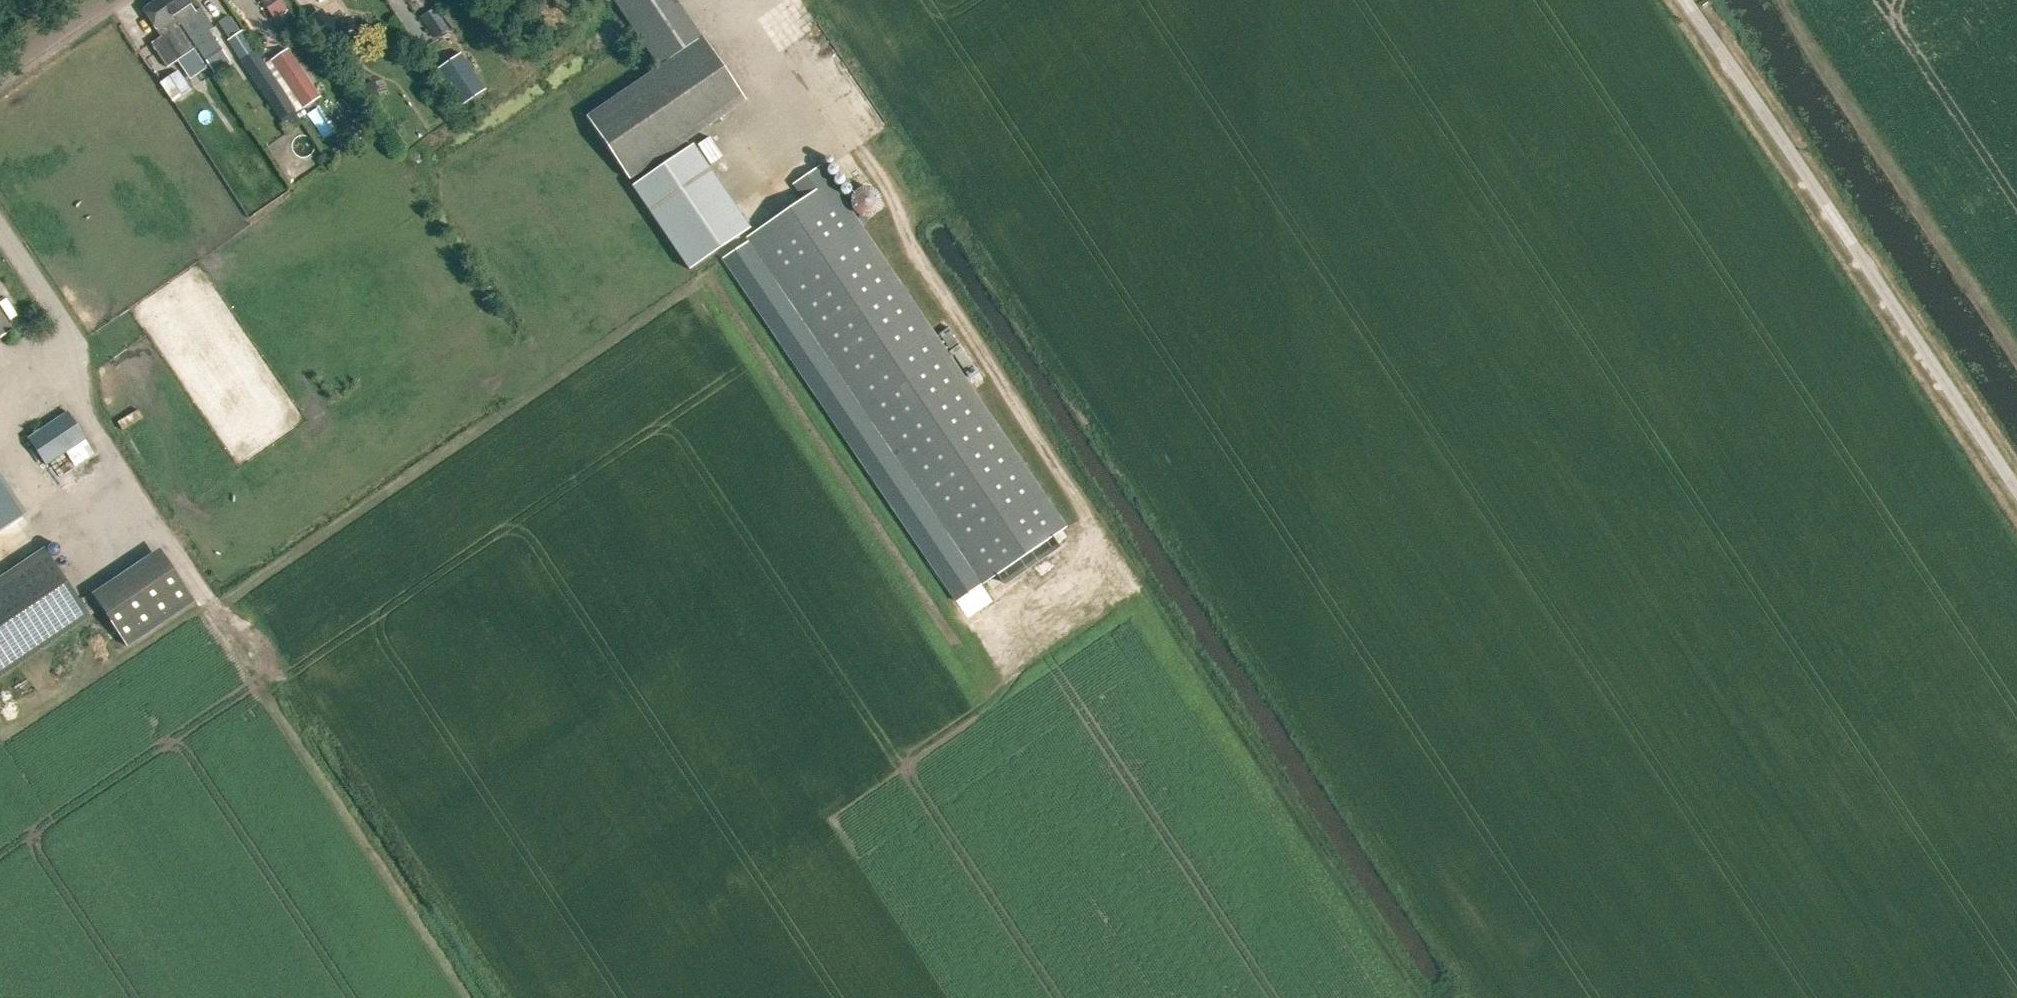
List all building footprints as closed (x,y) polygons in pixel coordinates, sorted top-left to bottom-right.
[(142,10),(160,38),(156,40),(151,44),(167,68),(171,65),(192,51),(193,50),(178,27),(177,28),(158,0),(156,0),(142,10)] [(177,28),(178,27),(180,25),(204,58),(215,74),(232,63),(210,32),(213,30),(208,22),(200,10),(195,13),(186,0),(158,0),(177,28)] [(266,9),(279,0),(260,0),(266,9)] [(443,23),(430,32),(435,39),(448,30),(443,23)] [(243,30),(228,39),(241,59),(282,119),(296,109),(256,50),(243,30)] [(742,100),(698,36),(653,67),(582,116),(625,180),(742,100)] [(460,54),(437,70),(462,106),(485,91),(460,54)] [(173,101),(192,89),(178,69),(160,82),(173,101)] [(284,81),(303,109),(320,97),(300,69),(284,81)] [(374,82),(361,86),(366,103),(379,99),(374,82)] [(690,271),(749,230),(691,144),(631,185),(690,271)] [(750,240),(723,259),(724,260),(956,602),(973,591),(984,584),(986,582),(996,575),(1000,582),(1057,544),(1052,537),(1063,530),(1065,528),(975,397),(819,167),(793,184),(803,199),(747,237),(750,240)] [(14,330),(0,310),(0,339),(14,330)] [(135,407),(111,421),(118,431),(141,417),(135,407)] [(45,465),(85,439),(68,412),(28,439),(45,465)] [(20,516),(0,486),(0,530),(20,516)] [(88,617),(41,547),(0,574),(0,676),(88,617)] [(79,590),(112,647),(183,607),(151,549),(79,590)]
